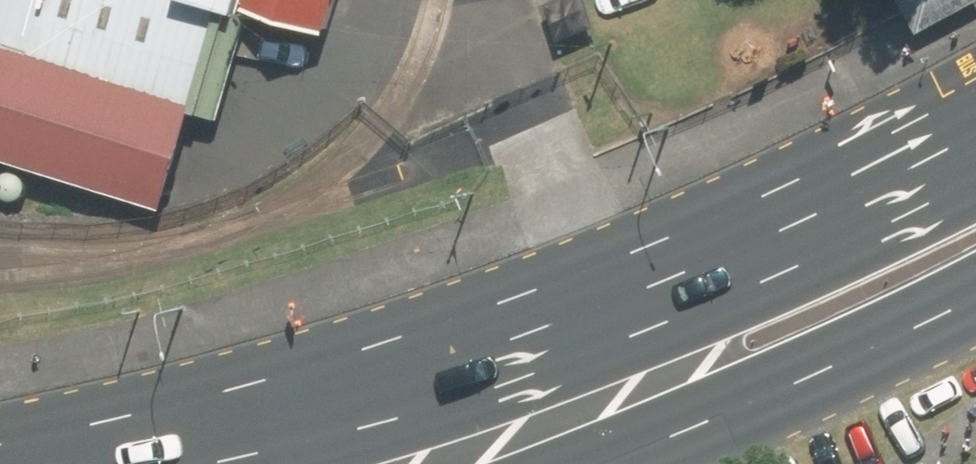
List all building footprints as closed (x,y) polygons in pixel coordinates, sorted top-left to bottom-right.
[(29,60),(225,117),(254,12),(258,0),(0,0),(0,157),(29,60)] [(254,12),(338,39),(350,0),(258,0),(254,12)] [(929,28),(975,3),(975,0),(914,0),(929,28)]
